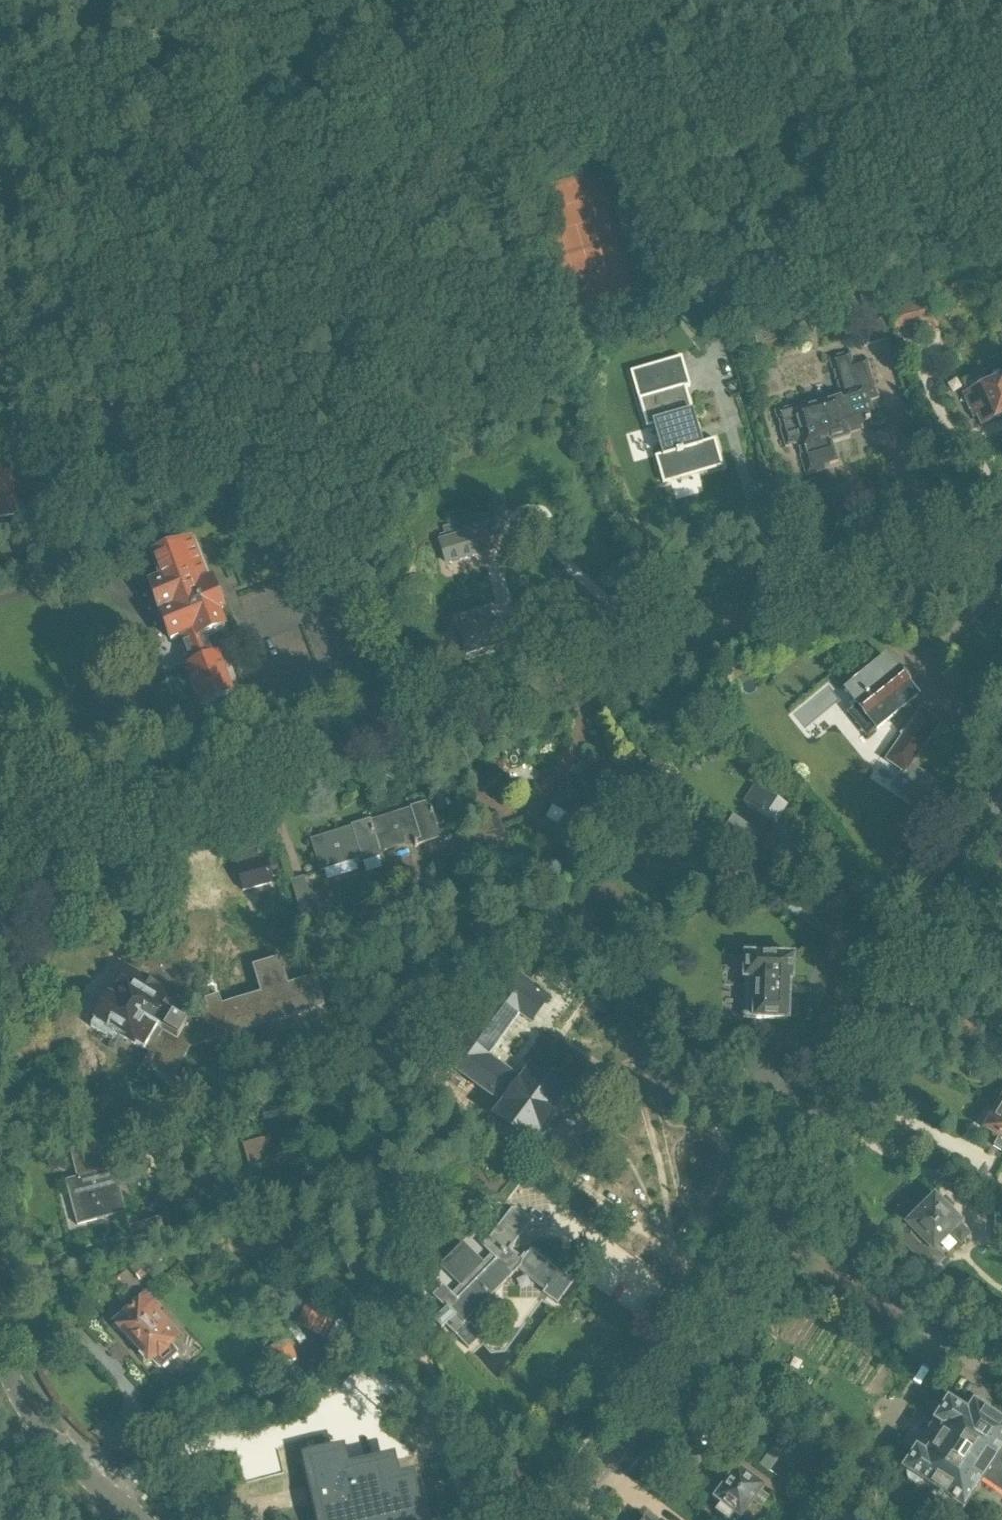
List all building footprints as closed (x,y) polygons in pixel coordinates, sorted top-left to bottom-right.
[(644,235),(656,231),(652,218),(640,222),(644,235)] [(864,347),(890,340),(883,315),(877,316),(870,294),(860,297),(863,308),(856,310),(860,322),(857,322),(864,347)] [(889,308),(895,331),(934,321),(928,298),(889,308)] [(738,332),(743,348),(758,343),(752,328),(738,332)] [(854,363),(851,352),(829,358),(839,395),(808,405),(807,401),(774,411),(785,448),(796,445),(806,477),(825,471),(824,467),(838,463),(832,442),(851,437),(850,433),(878,424),(871,401),(879,399),(867,359),(854,363)] [(663,455),(656,457),(664,485),(724,467),(716,440),(703,444),(687,389),(691,388),(682,357),(631,372),(647,429),(654,426),(663,455)] [(963,382),(968,393),(961,396),(972,419),(976,417),(980,426),(1001,416),(1001,365),(963,382)] [(38,476),(20,454),(8,465),(15,472),(11,476),(11,478),(0,480),(0,523),(6,523),(6,528),(19,526),(12,483),(22,482),(26,486),(38,476)] [(495,512),(443,527),(445,534),(439,536),(440,538),(437,539),(445,566),(492,553),(489,540),(502,536),(495,512)] [(194,542),(158,555),(155,557),(163,581),(151,585),(171,640),(182,637),(185,645),(181,647),(185,658),(189,656),(192,665),(186,667),(200,707),(232,695),(218,656),(212,658),(205,637),(225,630),(214,597),(217,596),(212,582),(208,583),(194,542)] [(489,624),(486,612),(458,620),(461,633),(460,633),(467,656),(509,644),(507,637),(512,635),(509,624),(503,626),(502,620),(489,624)] [(844,690),(875,729),(917,696),(907,684),(909,683),(909,676),(905,670),(898,669),(896,670),(885,656),(844,690)] [(905,774),(940,723),(920,709),(885,761),(905,774)] [(593,753),(576,784),(566,778),(550,805),(552,806),(546,819),(565,830),(572,818),(574,819),(564,836),(578,845),(622,770),(593,753)] [(786,849),(791,841),(789,837),(784,834),(785,833),(775,827),(787,806),(754,786),(742,803),(763,816),(747,841),(754,845),(751,851),(761,857),(765,852),(771,855),(777,846),(782,849),(786,849)] [(371,821),(381,853),(413,843),(415,847),(441,839),(429,801),(401,810),(401,811),(371,821)] [(480,853),(508,842),(497,813),(469,823),(480,853)] [(381,853),(371,821),(370,819),(341,828),(342,830),(310,839),(320,872),(355,861),(356,865),(382,857),(381,853)] [(484,867),(470,830),(457,833),(465,857),(459,859),(464,874),(484,867)] [(233,852),(242,892),(282,883),(272,843),(233,852)] [(803,874),(800,879),(808,884),(811,879),(803,874)] [(305,877),(291,881),(303,924),(322,919),(316,898),(311,900),(305,877)] [(828,936),(834,925),(803,908),(797,919),(828,936)] [(742,1017),(752,1018),(787,1019),(787,1017),(796,1018),(797,1001),(787,1001),(788,980),(791,980),(792,956),(744,954),(743,978),(744,978),(742,1017)] [(288,986),(281,960),(254,967),(261,994),(223,1005),(221,1001),(207,1005),(208,1010),(191,1015),(166,998),(168,996),(130,971),(111,999),(109,998),(91,1025),(113,1039),(117,1033),(145,1051),(146,1049),(151,1052),(136,1075),(147,1082),(154,1071),(168,1081),(189,1050),(324,1010),(315,978),(288,986)] [(553,997),(515,969),(446,1062),(504,1105),(495,1117),(533,1145),(570,1094),(533,1066),(523,1080),(491,1056),(522,1014),(534,1023),(553,997)] [(996,1108),(983,1129),(998,1138),(993,1146),(1001,1151),(1001,1111),(996,1108)] [(270,1138),(255,1142),(258,1152),(273,1149),(270,1138)] [(78,1224),(124,1213),(109,1152),(107,1141),(70,1150),(73,1161),(77,1177),(66,1179),(78,1224)] [(505,1204),(525,1177),(490,1152),(470,1179),(505,1204)] [(1000,1184),(992,1196),(1001,1203),(1001,1185),(1000,1184)] [(909,1226),(897,1237),(930,1273),(944,1260),(934,1250),(950,1234),(960,1244),(969,1235),(949,1214),(952,1211),(944,1202),(940,1205),(934,1199),(908,1225),(909,1226)] [(440,1288),(432,1295),(446,1309),(442,1312),(434,1320),(442,1329),(445,1325),(452,1332),(456,1337),(461,1342),(468,1349),(468,1350),(482,1337),(481,1336),(470,1323),(468,1325),(466,1322),(478,1309),(493,1295),(506,1282),(518,1270),(519,1271),(543,1291),(544,1291),(543,1293),(542,1293),(557,1304),(559,1302),(573,1282),(564,1275),(556,1269),(550,1265),(541,1259),(533,1253),(529,1250),(523,1258),(511,1250),(512,1247),(516,1242),(529,1225),(532,1220),(513,1206),(512,1208),(507,1215),(493,1233),(490,1238),(488,1240),(483,1245),(482,1245),(483,1246),(488,1251),(491,1255),(487,1259),(483,1263),(471,1251),(448,1275),(460,1287),(452,1294),(443,1285),(440,1288)] [(995,1213),(994,1216),(998,1217),(995,1227),(993,1226),(993,1228),(997,1229),(994,1238),(993,1238),(993,1239),(1001,1242),(1001,1215),(995,1213)] [(136,1218),(126,1221),(133,1248),(144,1245),(143,1239),(162,1234),(159,1220),(138,1225),(136,1218)] [(148,1272),(140,1261),(131,1269),(139,1279),(148,1272)] [(283,1293),(294,1318),(303,1301),(315,1295),(308,1281),(283,1293)] [(161,1367),(176,1353),(169,1345),(180,1335),(158,1310),(160,1308),(146,1294),(116,1322),(119,1325),(118,1328),(122,1333),(126,1333),(141,1349),(140,1353),(144,1358),(149,1358),(152,1361),(154,1359),(161,1367)] [(296,1325),(326,1340),(338,1315),(309,1300),(296,1325)] [(297,1359),(290,1340),(265,1349),(272,1368),(297,1359)] [(915,1488),(922,1487),(923,1485),(964,1511),(983,1480),(1001,1492),(1001,1424),(973,1406),(967,1415),(947,1403),(935,1422),(933,1421),(913,1453),(915,1454),(903,1472),(907,1475),(906,1477),(907,1484),(915,1488)] [(800,1443),(799,1443),(792,1453),(784,1465),(801,1476),(816,1455),(800,1443)] [(413,1516),(405,1481),(392,1484),(387,1464),(343,1475),(339,1456),(310,1463),(323,1519),(353,1519),(394,1510),(397,1519),(413,1516)] [(714,1500),(721,1504),(715,1512),(726,1519),(751,1519),(743,1514),(753,1501),(762,1507),(769,1497),(760,1491),(762,1488),(736,1469),(714,1500)]
